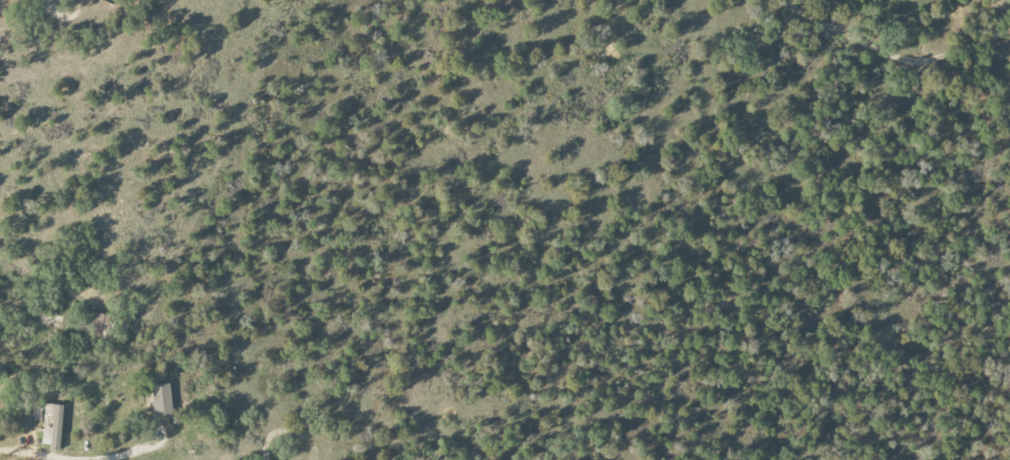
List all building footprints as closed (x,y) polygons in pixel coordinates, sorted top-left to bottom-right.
[(170,384),(152,384),(153,415),(171,415),(170,384)] [(42,448),(61,448),(62,405),(44,404),(42,448)]
